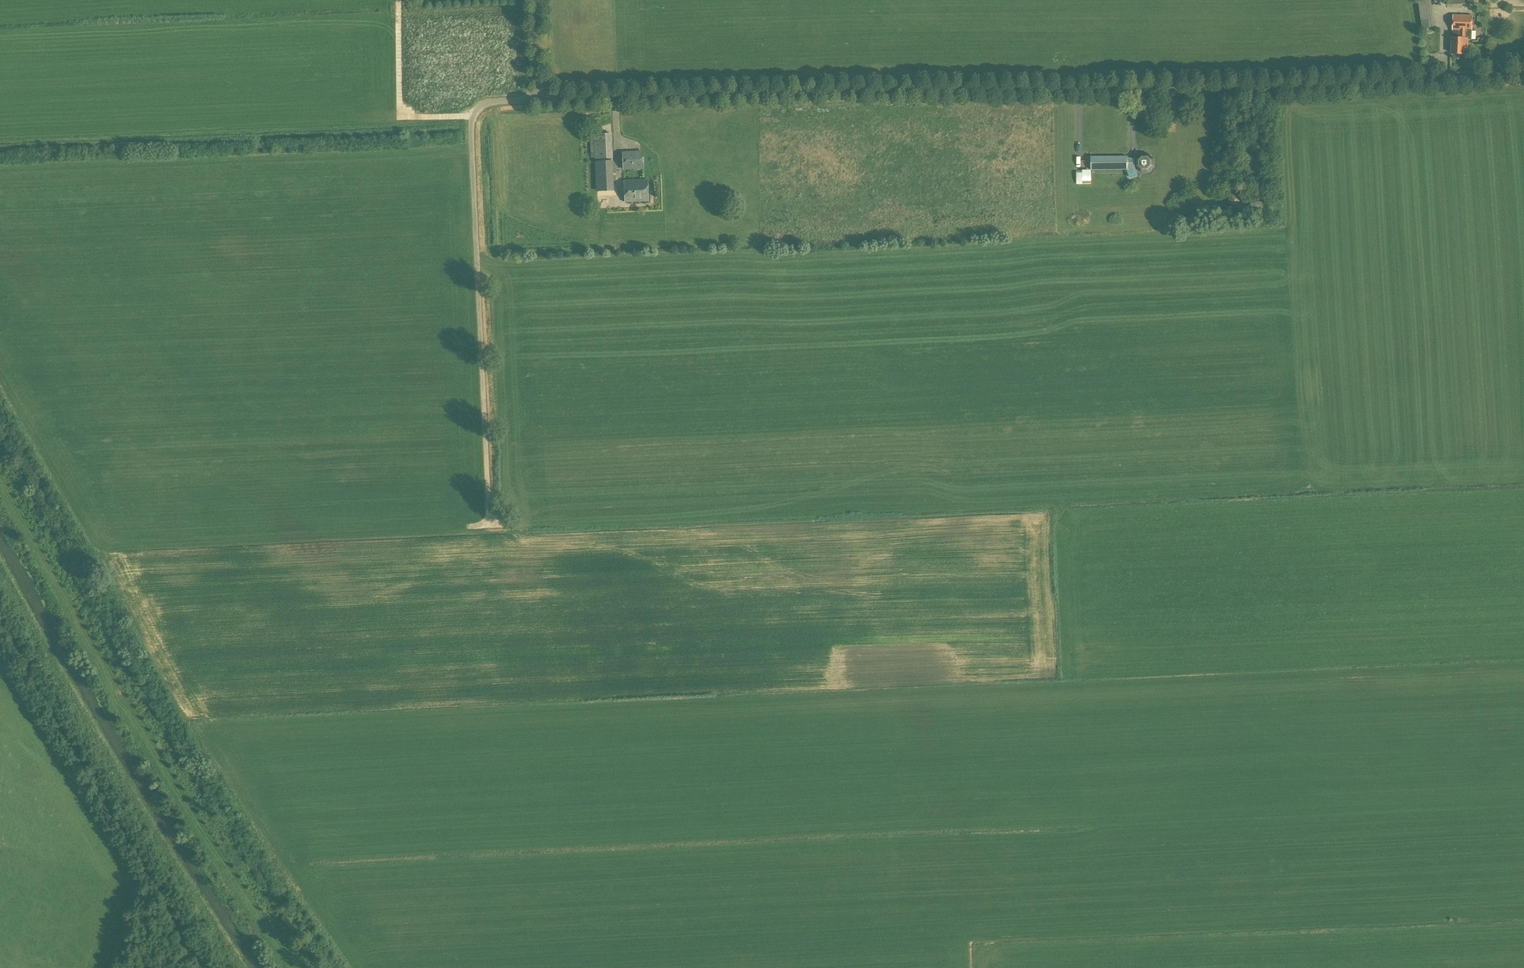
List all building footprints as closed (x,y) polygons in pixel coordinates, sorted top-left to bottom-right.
[(1472,16),(1454,15),(1452,38),(1452,37),(1451,53),(1464,54),(1465,47),(1468,47),(1468,40),(1471,40),(1472,16)] [(596,159),(612,158),(611,134),(595,135),(596,159)] [(623,169),(643,168),(642,152),(622,153),(623,169)] [(1154,167),(1154,159),(1148,154),(1140,154),(1135,159),(1128,157),(1128,156),(1091,157),(1091,170),(1128,170),(1128,169),(1135,167),(1140,173),(1148,173),(1154,167)] [(601,161),(602,185),(613,185),(613,184),(612,161),(601,161)] [(625,202),(648,201),(647,179),(624,181),(625,202)] [(1228,200),(1228,201),(1228,202),(1228,203),(1229,204),(1229,205),(1230,205),(1230,206),(1231,206),(1231,207),(1232,207),(1233,207),(1233,208),(1234,208),(1235,208),(1236,208),(1237,208),(1237,207),(1238,207),(1239,207),(1239,206),(1240,206),(1240,205),(1241,205),(1241,204),(1242,204),(1242,203),(1242,202),(1242,201),(1242,200),(1242,199),(1242,198),(1242,197),(1241,197),(1241,196),(1240,196),(1240,195),(1239,195),(1239,194),(1238,194),(1237,194),(1236,193),(1235,193),(1234,193),(1233,194),(1232,194),(1231,194),(1231,195),(1230,195),(1230,196),(1229,196),(1229,197),(1228,198),(1228,199),(1228,200)] [(1266,215),(1266,201),(1250,202),(1250,216),(1266,215)]
